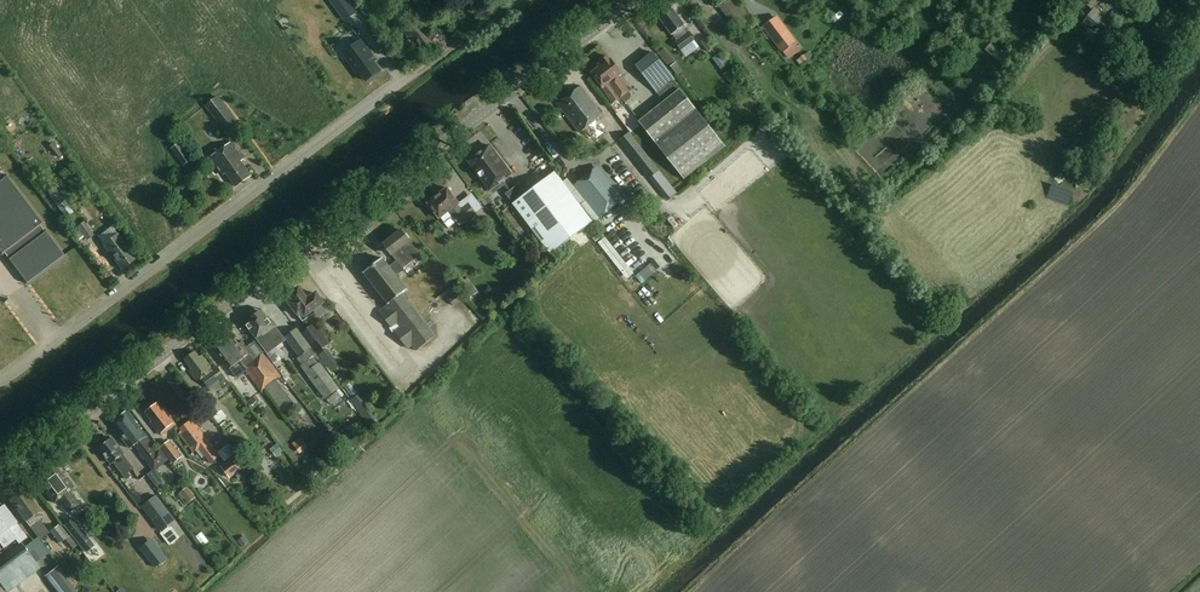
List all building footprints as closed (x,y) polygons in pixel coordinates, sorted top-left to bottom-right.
[(347,19),(357,12),(348,0),(333,0),(347,19)] [(737,0),(723,0),(718,4),(741,34),(755,23),(737,0)] [(768,18),(756,3),(750,8),(761,23),(768,18)] [(685,24),(673,7),(659,17),(672,34),(678,41),(676,43),(681,50),(695,40),(689,32),(688,33),(683,26),(685,24)] [(1095,26),(1091,31),(1100,38),(1113,23),(1095,9),(1086,21),(1092,26),(1093,25),(1095,26)] [(760,34),(782,62),(798,50),(776,22),(760,34)] [(366,52),(356,59),(364,69),(366,68),(373,77),(386,66),(380,58),(382,56),(367,36),(359,42),(366,52)] [(727,64),(708,37),(701,42),(721,69),(727,64)] [(726,147),(652,51),(636,64),(658,93),(666,87),(672,95),(640,120),(685,179),(726,147)] [(610,58),(608,55),(601,61),(598,64),(600,66),(591,72),(603,88),(602,89),(613,104),(621,98),(623,100),(625,100),(627,100),(630,98),(631,96),(631,94),(629,91),(630,91),(619,76),(622,73),(611,58),(610,58)] [(804,55),(799,58),(803,63),(808,60),(804,55)] [(603,114),(581,85),(558,103),(580,132),(603,114)] [(238,120),(218,96),(205,106),(224,131),(238,120)] [(660,170),(630,132),(620,140),(650,178),(660,170)] [(245,159),(232,141),(210,157),(223,175),(226,173),(236,186),(252,175),(242,161),(245,159)] [(193,159),(180,142),(172,148),(184,166),(193,159)] [(511,174),(490,145),(469,160),(491,189),(511,174)] [(599,165),(574,185),(600,218),(625,198),(599,165)] [(514,204),(551,254),(594,222),(557,172),(527,194),(519,184),(506,194),(514,204)] [(7,175),(0,180),(0,251),(2,254),(6,251),(10,257),(8,258),(27,283),(56,261),(64,255),(45,230),(43,232),(38,226),(43,223),(7,175)] [(460,203),(448,187),(428,202),(440,218),(450,210),(460,224),(476,212),(469,203),(461,208),(458,204),(460,203)] [(74,212),(56,189),(49,194),(67,218),(74,212)] [(94,235),(85,221),(78,226),(87,239),(94,235)] [(397,260),(394,263),(402,272),(405,269),(404,267),(421,254),(402,229),(384,243),(397,260)] [(136,258),(118,233),(103,244),(121,269),(136,258)] [(80,249),(85,245),(77,234),(72,238),(80,249)] [(398,275),(402,272),(394,263),(390,266),(383,257),(363,272),(388,303),(383,308),(379,311),(409,347),(412,344),(417,350),(436,336),(403,293),(408,289),(398,275)] [(308,300),(299,288),(291,294),(294,298),(289,302),(303,321),(308,317),(306,314),(313,309),(319,317),(329,310),(323,301),(317,293),(308,300)] [(461,295),(473,310),(481,303),(470,289),(461,295)] [(270,318),(262,309),(245,322),(257,338),(259,340),(270,355),(280,348),(272,336),(275,334),(271,330),(277,326),(271,317),(270,318)] [(331,343),(316,322),(302,333),(326,368),(335,361),(325,347),(331,343)] [(340,389),(297,328),(285,337),(308,371),(306,373),(325,400),(340,389)] [(231,332),(222,338),(234,355),(238,362),(241,360),(245,366),(245,367),(257,358),(243,340),(239,343),(231,332)] [(234,355),(222,338),(213,345),(230,368),(235,364),(240,371),(245,367),(245,366),(241,360),(238,362),(234,355)] [(200,357),(196,351),(185,359),(192,368),(190,370),(198,381),(203,378),(210,387),(213,385),(216,389),(223,385),(224,386),(229,382),(217,366),(213,369),(203,355),(200,357)] [(245,367),(262,391),(267,388),(283,412),(295,404),(277,379),(281,376),(265,353),(245,367)] [(253,395),(246,386),(241,390),(247,399),(253,395)] [(223,409),(205,388),(199,393),(216,414),(223,409)] [(342,394),(347,405),(356,401),(351,390),(342,394)] [(261,406),(254,396),(248,400),(255,410),(261,406)] [(164,410),(158,403),(146,412),(153,421),(152,422),(160,432),(174,421),(165,409),(164,410)] [(147,435),(128,410),(113,421),(121,431),(119,432),(130,448),(136,444),(154,469),(169,458),(161,447),(157,450),(147,435)] [(346,412),(338,417),(341,422),(349,418),(346,412)] [(213,423),(219,429),(227,422),(221,415),(213,423)] [(220,455),(193,420),(181,429),(183,431),(180,433),(194,451),(199,447),(211,462),(220,455)] [(125,454),(112,437),(100,447),(112,463),(114,462),(127,479),(132,475),(129,472),(134,468),(124,454),(125,454)] [(182,457),(170,440),(161,446),(174,463),(182,457)] [(306,449),(302,443),(295,447),(300,454),(306,449)] [(246,466),(237,454),(221,465),(230,478),(246,466)] [(338,464),(332,455),(324,460),(330,469),(338,464)] [(65,478),(55,465),(46,472),(47,473),(39,479),(48,490),(46,492),(53,502),(58,498),(69,512),(80,504),(69,490),(74,486),(66,477),(65,478)] [(165,482),(155,469),(149,474),(158,487),(165,482)] [(43,515),(24,489),(10,499),(30,525),(31,524),(35,530),(41,538),(50,532),(43,524),(42,521),(44,516),(43,515)] [(157,494),(142,506),(161,531),(176,520),(157,494)] [(174,500),(178,512),(190,509),(186,497),(174,500)] [(3,504),(0,506),(0,556),(8,550),(5,546),(15,538),(19,544),(28,537),(16,522),(3,504)] [(95,544),(74,517),(64,525),(104,577),(116,568),(97,543),(95,544)] [(69,535),(60,524),(50,532),(60,543),(65,539),(73,548),(78,544),(70,534),(69,535)] [(180,537),(172,525),(161,533),(170,545),(180,537)] [(242,552),(248,547),(243,539),(236,544),(242,552)] [(8,591),(40,568),(22,543),(0,559),(0,582),(8,591)] [(58,566),(45,575),(58,591),(77,591),(58,566)]
